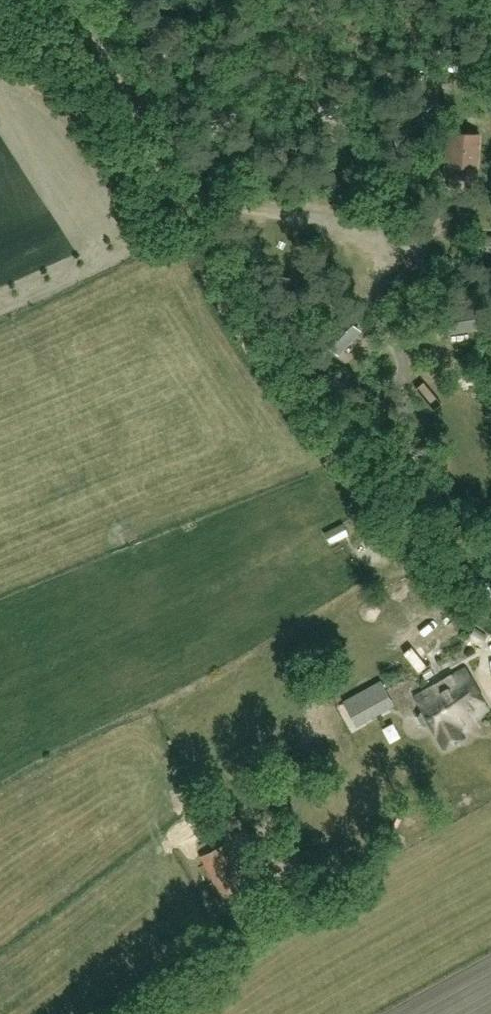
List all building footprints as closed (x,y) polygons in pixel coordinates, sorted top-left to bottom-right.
[(445,174),(476,177),(480,135),(448,132),(445,174)] [(481,255),(490,255),(490,239),(481,239),(481,255)] [(438,309),(442,336),(478,331),(474,304),(438,309)] [(320,340),(326,346),(340,357),(362,329),(345,314),(320,340)] [(350,535),(344,523),(324,533),(330,545),(350,535)] [(342,557),(358,551),(353,538),(337,544),(342,557)] [(490,711),(468,670),(418,698),(425,712),(420,719),(425,727),(433,727),(440,740),(446,751),(466,739),(460,729),(490,711)] [(380,682),(345,701),(357,723),(392,704),(380,682)] [(220,844),(200,854),(222,898),(243,886),(220,844)]
